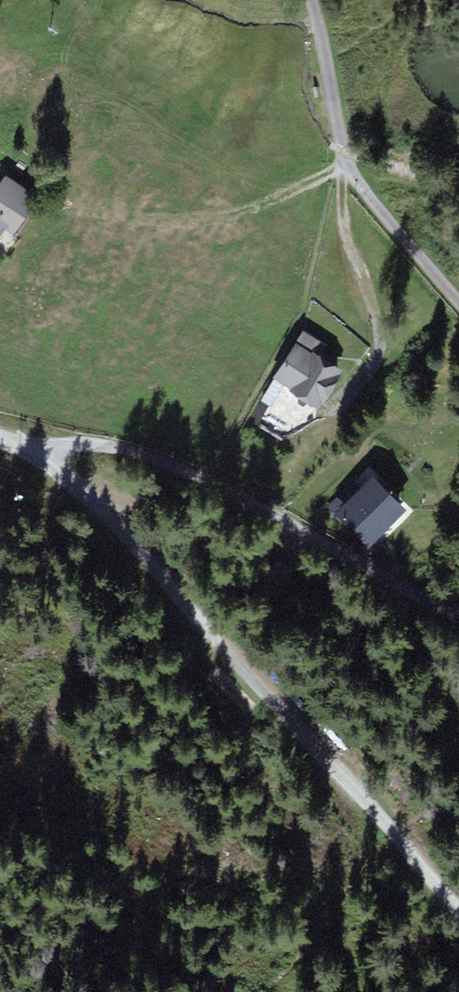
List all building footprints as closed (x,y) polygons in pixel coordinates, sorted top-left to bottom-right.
[(6,176),(0,185),(0,237),(6,229),(15,235),(40,199),(6,176)] [(321,406),(346,367),(324,353),(329,346),(305,331),(276,377),(321,406)] [(406,509),(373,476),(335,515),(368,548),(406,509)]
